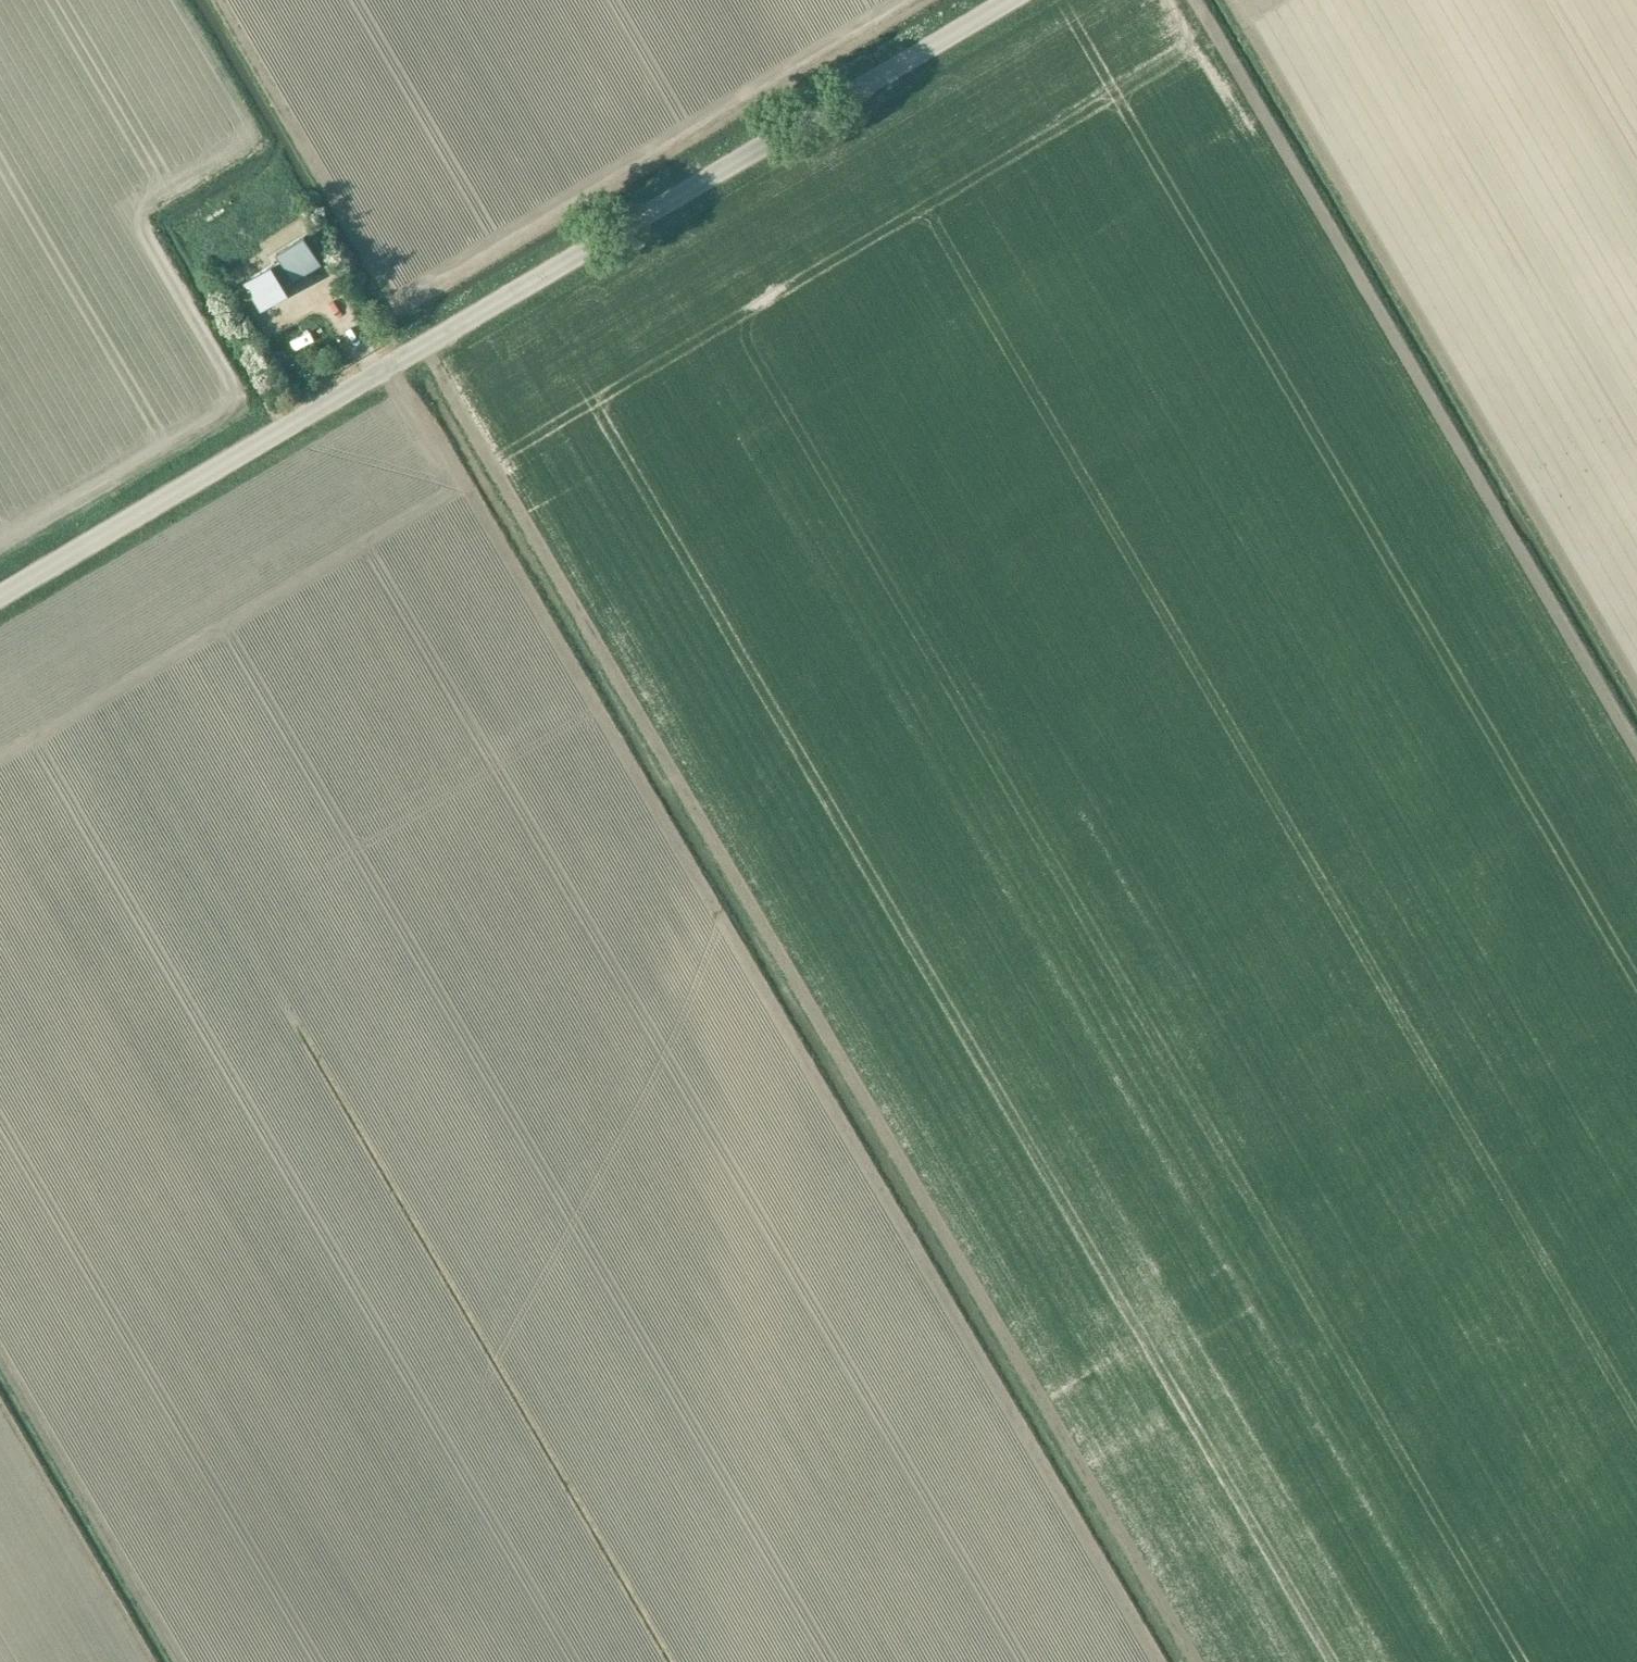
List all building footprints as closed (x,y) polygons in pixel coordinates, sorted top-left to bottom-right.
[(281,260),(244,282),(261,311),(289,294),(285,286),(322,264),(305,235),(276,252),(281,260)]
